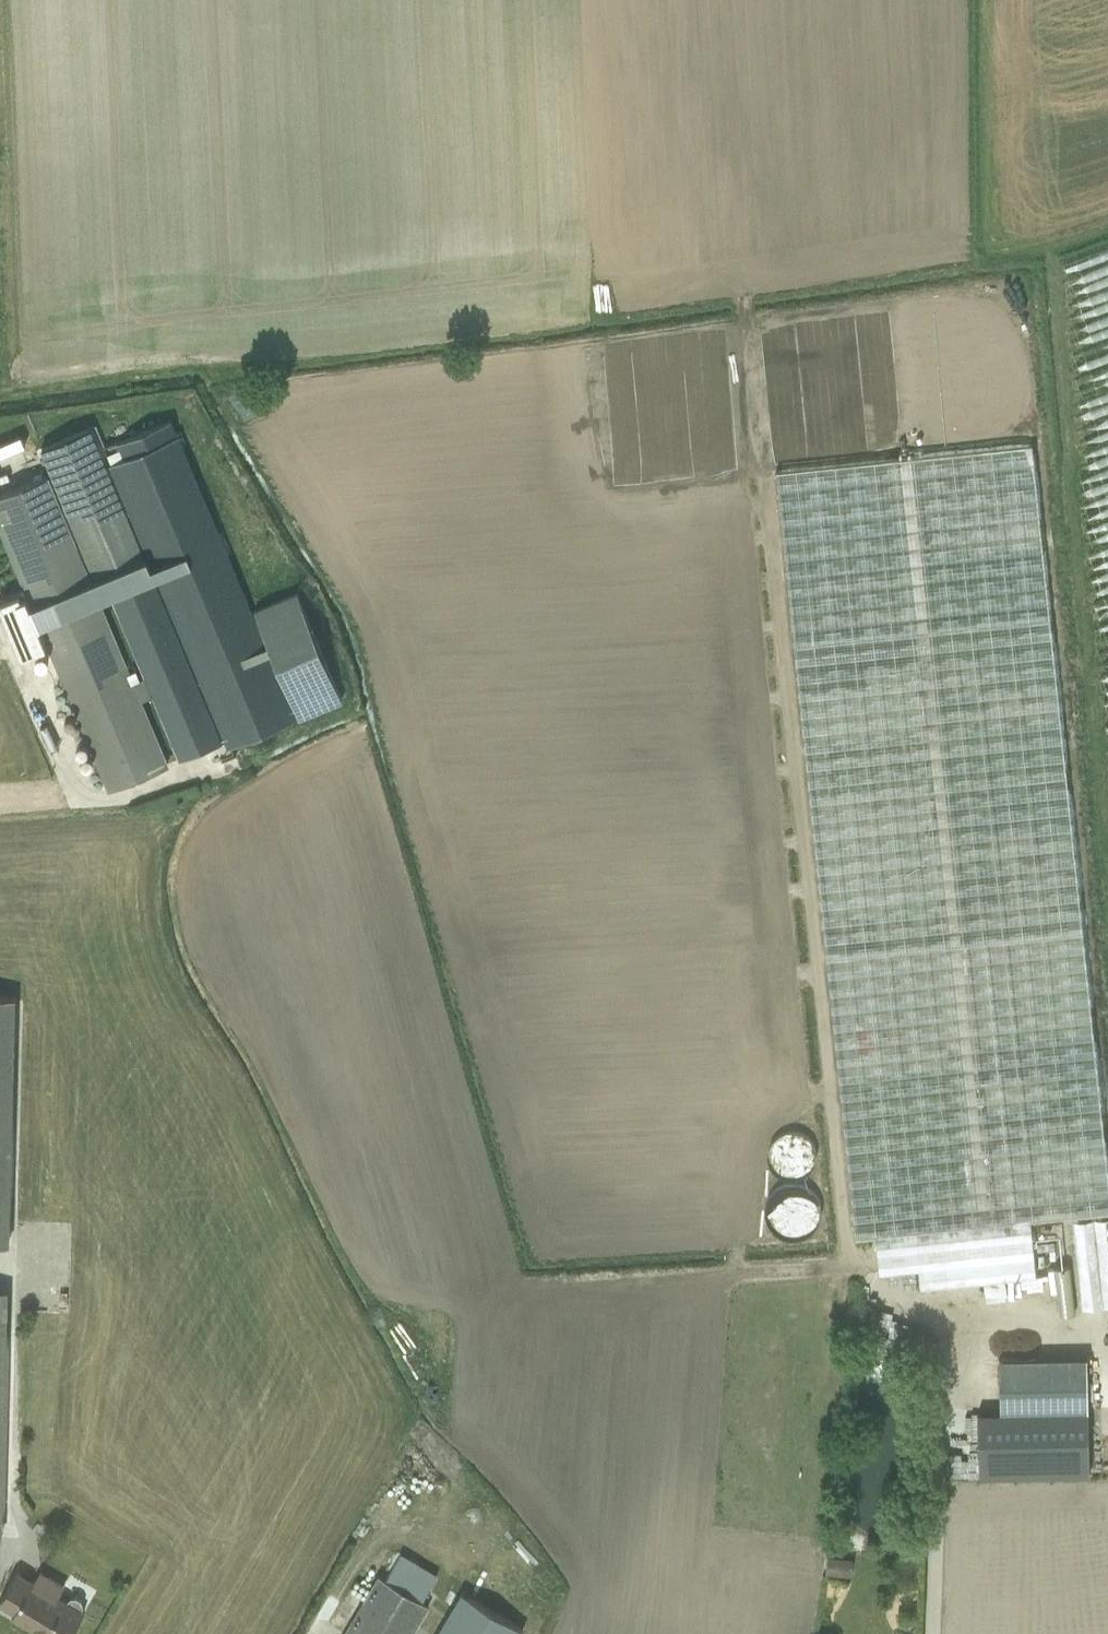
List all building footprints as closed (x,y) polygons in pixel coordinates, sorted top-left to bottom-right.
[(109,788),(221,741),(226,751),(345,700),(297,589),(254,607),(173,418),(105,447),(96,427),(43,450),(54,475),(0,498),(0,522),(29,589),(2,601),(23,651),(47,641),(109,788)] [(855,1237),(873,1234),(878,1269),(917,1264),(919,1286),(1032,1271),(1030,1217),(1107,1211),(1107,1123),(1032,444),(777,470),(855,1237)] [(6,1233),(12,990),(0,990),(0,1233),(6,1233)] [(1073,1217),(1082,1305),(1107,1302),(1107,1214),(1073,1217)] [(0,1287),(0,1527),(3,1527),(12,1287),(0,1287)] [(1087,1356),(999,1359),(1000,1412),(1088,1409),(1087,1356)] [(49,1633),(77,1633),(95,1602),(26,1564),(1,1608),(49,1633)] [(430,1600),(382,1572),(346,1633),(410,1633),(430,1600)] [(542,1599),(505,1577),(472,1633),(521,1633),(542,1599)]
